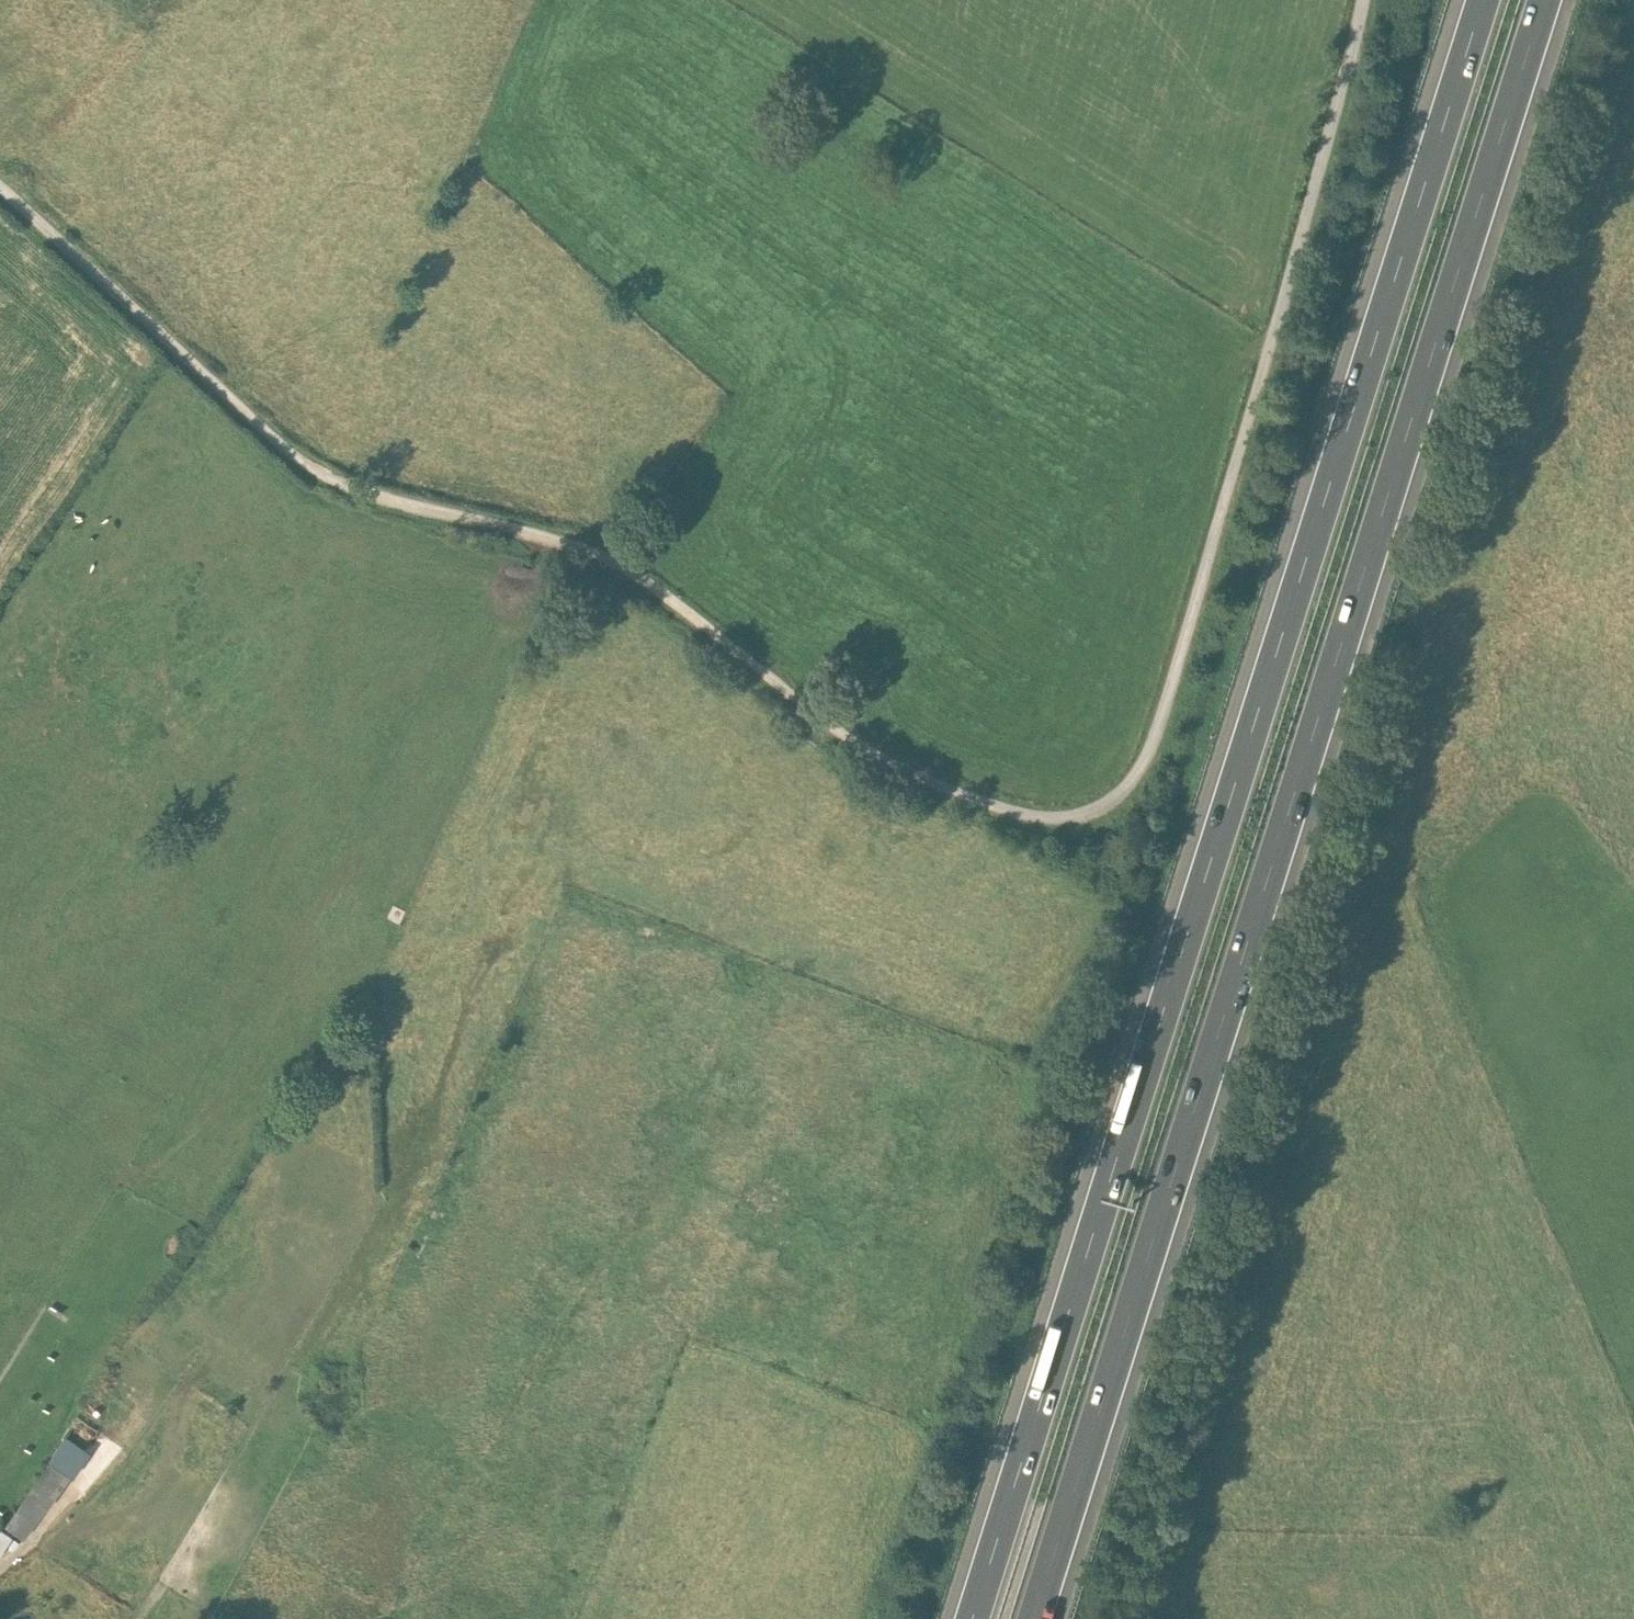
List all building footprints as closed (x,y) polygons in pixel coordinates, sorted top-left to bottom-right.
[(88,1452),(65,1436),(3,1526),(26,1542),(88,1452)]
